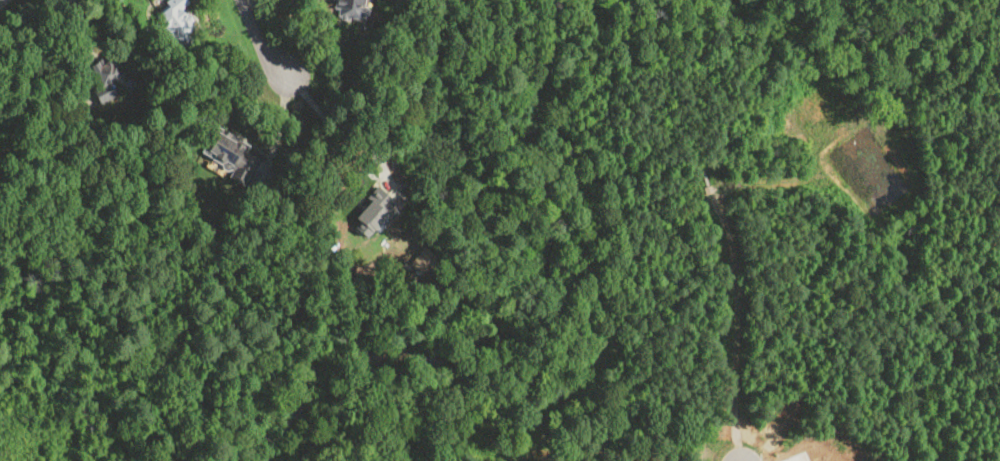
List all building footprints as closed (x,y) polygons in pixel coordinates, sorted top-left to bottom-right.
[(186,32),(195,26),(183,6),(189,3),(187,0),(164,0),(162,1),(166,8),(157,13),(179,49),(192,42),(186,32)] [(335,15),(365,18),(367,0),(337,0),(335,15)] [(94,89),(100,103),(115,96),(109,82),(123,76),(114,55),(91,66),(100,86),(94,89)] [(201,151),(233,171),(230,176),(245,185),(261,159),(246,150),(250,144),(217,124),(201,151)] [(358,226),(369,236),(395,210),(388,203),(392,198),(380,186),(353,214),(362,222),(358,226)] [(403,260),(418,273),(435,255),(420,242),(403,260)]
